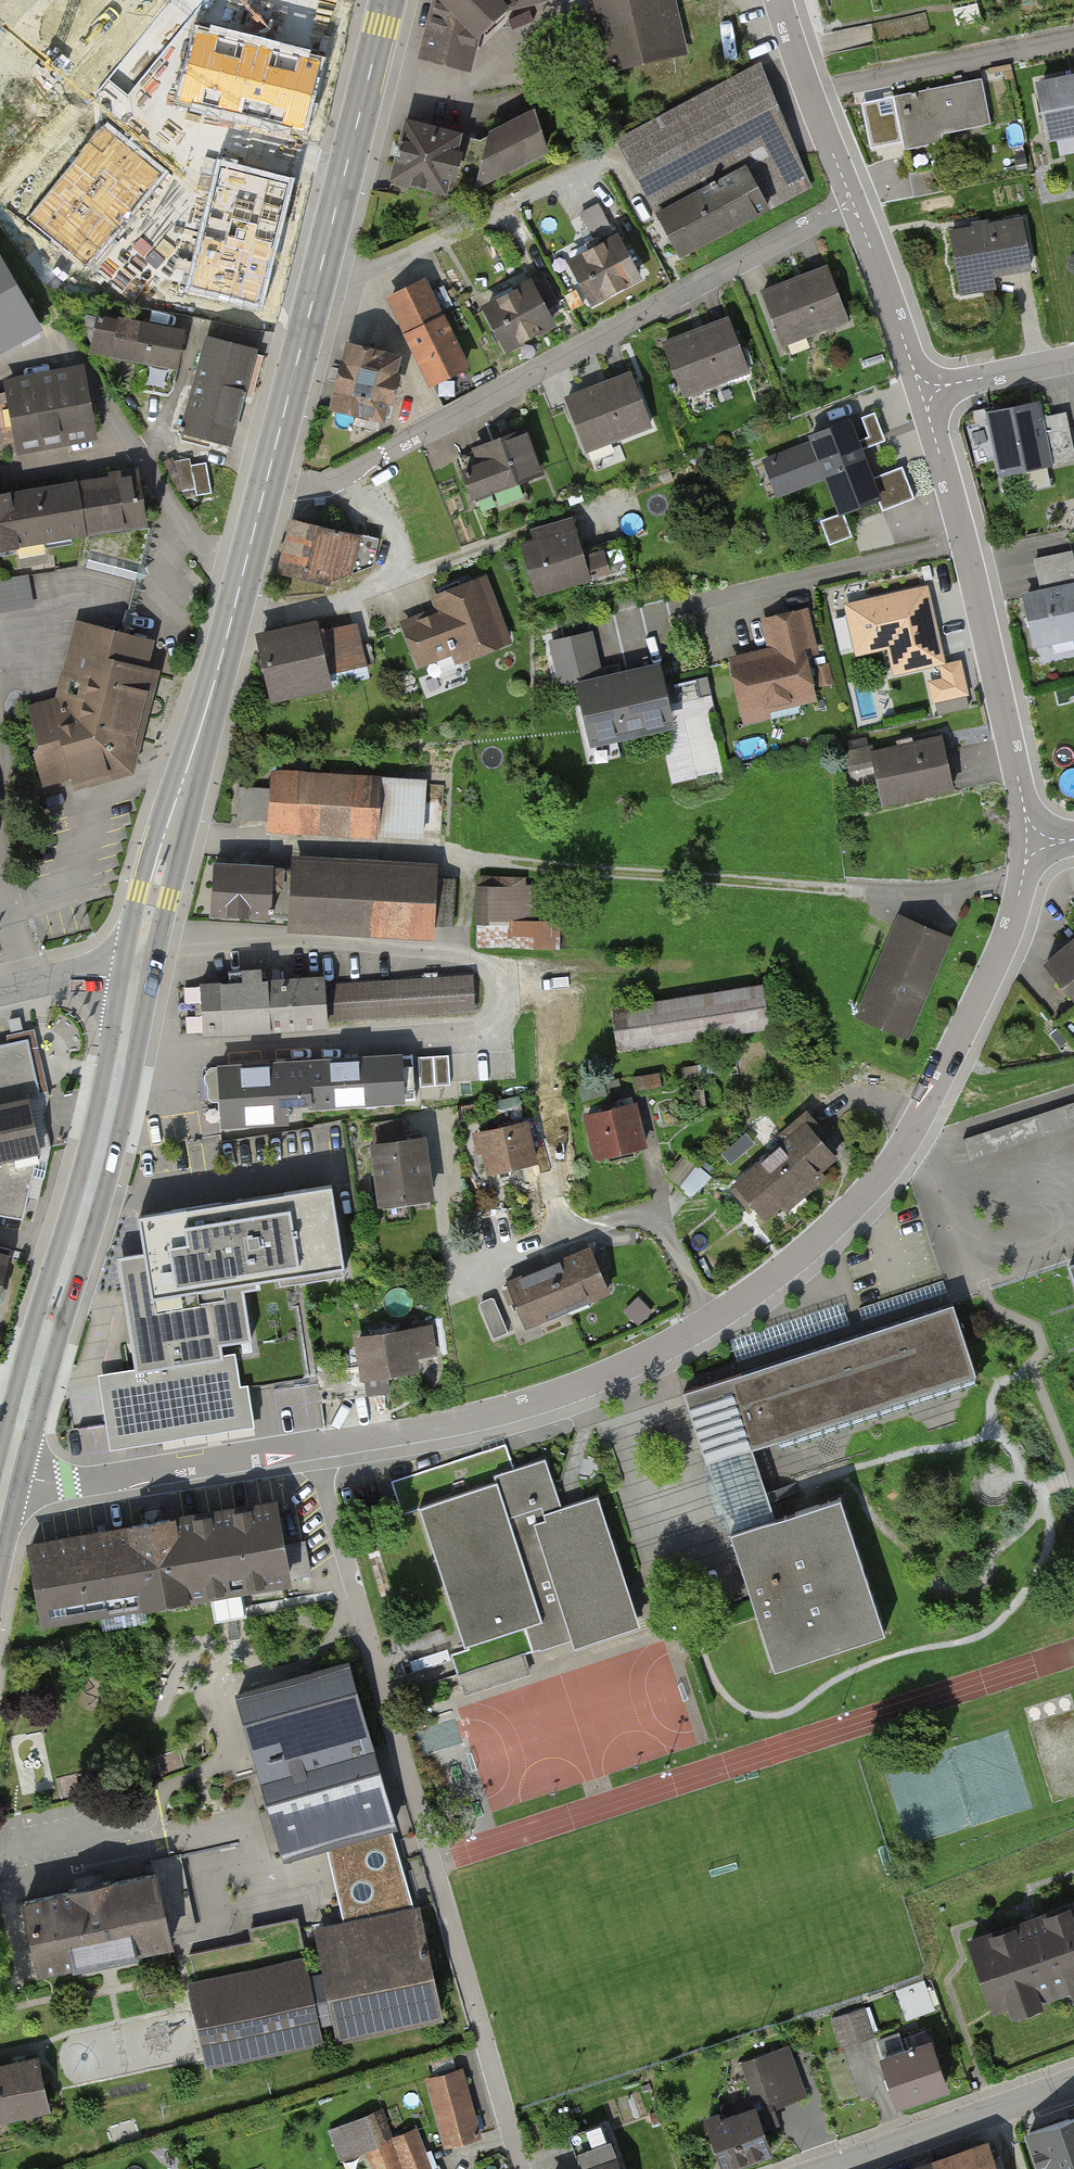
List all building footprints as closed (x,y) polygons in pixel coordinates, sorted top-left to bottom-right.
[(456,73),(463,36),(490,12),(538,2),(537,0),(422,0),(409,64),(456,73)] [(688,57),(676,0),(581,0),(597,77),(688,57)] [(321,61),(197,30),(179,100),(303,132),(321,61)] [(671,261),(814,191),(755,71),(612,142),(671,261)] [(983,85),(889,97),(896,153),(938,147),(936,137),(989,130),(983,85)] [(1034,91),(1044,147),(1073,142),(1073,85),(1034,91)] [(434,201),(536,153),(523,113),(451,139),(434,201)] [(162,170),(105,124),(30,217),(87,263),(162,170)] [(379,185),(434,201),(451,139),(396,124),(379,185)] [(290,180),(219,163),(189,288),(260,305),(290,180)] [(1026,224),(951,234),(959,300),(997,295),(996,286),(1033,281),(1026,224)] [(571,255),(593,300),(642,276),(620,231),(571,255)] [(39,332),(0,263),(0,354),(39,332)] [(763,288),(783,343),(851,318),(830,263),(763,288)] [(385,290),(429,383),(470,364),(426,271),(385,290)] [(482,303),(508,347),(562,317),(537,272),(482,303)] [(684,391),(748,365),(728,314),(663,340),(684,391)] [(84,330),(97,351),(142,359),(136,390),(169,395),(174,389),(184,333),(87,315),(84,330)] [(342,332),(324,398),(386,415),(404,349),(342,332)] [(256,349),(209,336),(183,431),(230,444),(256,349)] [(633,368),(567,392),(588,448),(654,424),(633,368)] [(0,393),(0,442),(90,426),(82,378),(0,393)] [(1040,397),(985,408),(998,474),(1021,469),(1047,464),(1053,463),(1043,415),(1040,397)] [(884,490),(852,409),(810,426),(814,435),(759,457),(775,495),(829,474),(842,507),(884,490)] [(1053,463),(1073,459),(1073,451),(1066,410),(1043,415),(1053,463)] [(447,469),(459,501),(545,466),(527,422),(479,441),(485,454),(447,469)] [(191,457),(175,460),(180,491),(196,488),(197,495),(213,492),(207,461),(192,463),(191,457)] [(917,496),(904,462),(879,472),(891,505),(917,496)] [(1025,490),(1051,485),(1047,464),(1021,469),(1025,490)] [(136,469),(0,492),(0,546),(145,521),(136,469)] [(847,511),(824,518),(832,541),(854,533),(847,511)] [(515,548),(529,600),(583,585),(565,521),(524,533),(527,545),(515,548)] [(378,570),(382,540),(289,522),(277,575),(333,586),(378,570)] [(151,527),(93,536),(85,568),(91,569),(137,581),(151,527)] [(1033,559),(1038,587),(1073,580),(1073,557),(1073,551),(1033,559)] [(137,581),(91,569),(78,622),(98,627),(81,695),(61,691),(59,701),(43,704),(46,714),(33,718),(40,743),(35,752),(44,780),(70,774),(74,784),(124,770),(128,768),(154,671),(143,667),(149,639),(123,633),(137,581)] [(36,603),(33,573),(0,576),(0,607),(36,603)] [(513,648),(486,576),(435,596),(442,616),(399,633),(414,670),(444,658),(450,672),(513,648)] [(888,658),(893,683),(930,675),(937,707),(968,701),(960,663),(946,666),(929,583),(834,602),(847,667),(888,658)] [(1018,599),(1029,651),(1073,641),(1073,587),(1018,599)] [(722,659),(737,725),(809,710),(798,660),(821,655),(812,609),(764,619),(770,649),(722,659)] [(258,646),(270,700),(371,678),(359,624),(258,646)] [(581,697),(589,745),(669,731),(657,665),(601,675),(595,641),(557,648),(566,699),(581,697)] [(944,797),(932,743),(865,758),(877,812),(944,797)] [(269,775),(266,836),(421,844),(424,782),(269,775)] [(210,860),(208,909),(266,911),(267,885),(287,886),(285,932),(439,938),(441,869),(210,860)] [(529,890),(475,890),(474,952),(556,953),(557,922),(529,922),(529,890)] [(896,917),(850,1013),(901,1037),(947,941),(896,917)] [(1046,965),(1073,998),(1073,945),(1072,942),(1046,965)] [(183,995),(185,1033),(473,1023),(471,980),(252,988),(251,976),(222,977),(222,994),(183,995)] [(627,1051),(766,1031),(760,987),(621,1008),(627,1051)] [(34,1222),(49,1148),(26,1039),(0,1045),(0,1215),(34,1222)] [(224,1073),(229,1132),(301,1126),(298,1098),(467,1085),(464,1054),(224,1073)] [(958,1140),(967,1166),(1073,1132),(1073,1104),(958,1140)] [(632,1107),(579,1118),(588,1163),(641,1152),(632,1107)] [(373,1123),(373,1138),(403,1136),(403,1121),(373,1123)] [(772,1152),(804,1190),(841,1159),(808,1121),(772,1152)] [(540,1169),(553,1168),(550,1126),(537,1127),(540,1169)] [(528,1171),(522,1127),(471,1135),(477,1178),(528,1171)] [(377,1211),(430,1206),(424,1146),(371,1151),(377,1211)] [(735,1183),(767,1221),(804,1190),(772,1152),(735,1183)] [(682,1154),(670,1179),(700,1193),(712,1169),(682,1154)] [(328,1189),(135,1219),(140,1252),(121,1255),(139,1374),(209,1363),(223,1361),(221,1346),(254,1341),(245,1286),(341,1271),(328,1189)] [(588,1251),(548,1268),(569,1315),(609,1298),(588,1251)] [(548,1268),(508,1285),(528,1333),(569,1315),(548,1268)] [(1060,1272),(1073,1317),(1073,1268),(1060,1272)] [(955,1308),(684,1394),(706,1464),(977,1378),(955,1308)] [(351,1340),(356,1387),(423,1379),(421,1359),(436,1357),(433,1331),(351,1340)] [(111,1379),(120,1432),(218,1417),(209,1363),(139,1374),(111,1379)] [(494,1448),(390,1480),(402,1518),(418,1513),(457,1639),(470,1635),(476,1654),(455,1660),(465,1693),(528,1673),(522,1655),(545,1648),(491,1477),(515,1470),(507,1444),(494,1448)] [(750,1450),(709,1463),(733,1537),(774,1524),(750,1450)] [(623,1606),(588,1497),(559,1506),(556,1498),(545,1461),(515,1470),(491,1477),(545,1648),(628,1622),(623,1606)] [(737,1554),(775,1671),(884,1636),(841,1503),(774,1524),(746,1533),(733,1537),(732,1538),(737,1554)] [(25,1553),(40,1633),(290,1586),(275,1507),(25,1553)] [(235,1699),(281,1862),(326,1849),(393,1831),(397,1829),(350,1666),(235,1699)] [(45,1727),(13,1734),(26,1792),(58,1785),(45,1727)] [(415,1909),(393,1831),(326,1849),(344,1923),(415,1909)] [(38,1977),(174,1950),(160,1880),(24,1907),(38,1977)] [(998,2015),(1073,1988),(1073,1902),(969,1940),(998,2015)] [(204,1987),(191,1990),(208,2072),(329,2047),(325,2029),(330,2028),(333,2046),(443,2023),(419,1908),(415,1909),(344,1923),(311,1930),(321,1974),(311,1976),(302,1930),(260,1938),(263,1952),(199,1965),(204,1987)] [(894,1988),(906,2021),(934,2011),(922,1978),(894,1988)] [(861,2007),(831,2019),(842,2048),(872,2036),(861,2007)] [(881,2063),(897,2110),(947,2093),(930,2046),(881,2063)] [(789,2050),(738,2065),(752,2112),(803,2097),(789,2050)] [(2,2128),(50,2117),(37,2064),(0,2073),(0,2117),(2,2128)] [(480,2135),(462,2068),(423,2079),(441,2146),(480,2135)] [(699,2118),(715,2168),(757,2154),(740,2104),(699,2118)] [(1029,2132),(1042,2168),(1073,2168),(1073,2116),(1029,2132)] [(327,2133),(338,2165),(363,2157),(367,2168),(430,2168),(419,2135),(383,2147),(373,2118),(327,2133)] [(917,2168),(995,2168),(986,2144),(917,2168)] [(609,2145),(578,2156),(582,2168),(617,2168),(609,2145)]
